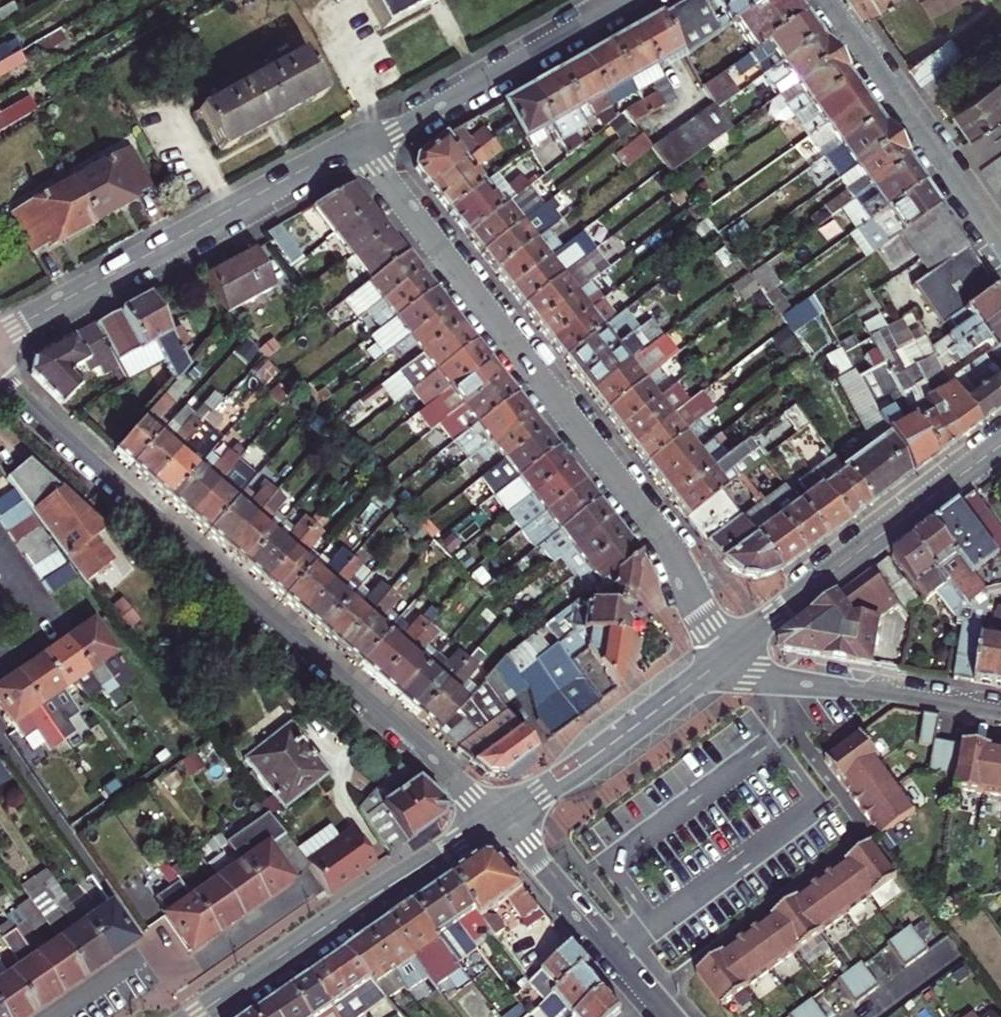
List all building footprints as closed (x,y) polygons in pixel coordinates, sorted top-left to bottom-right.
[(383,30),(437,0),(366,0),(383,30)] [(661,15),(681,52),(682,51),(685,58),(714,37),(723,31),(717,21),(714,18),(704,0),(688,0),(661,15)] [(724,18),(717,21),(723,31),(729,26),(734,23),(765,0),(714,0),(724,18)] [(754,51),(803,16),(791,0),(765,0),(734,23),(754,51)] [(890,0),(864,0),(871,11),(890,0)] [(932,14),(959,0),(924,0),(932,14)] [(20,15),(15,6),(0,15),(0,27),(20,15)] [(666,59),(681,52),(661,15),(646,23),(666,59)] [(713,107),(715,111),(738,94),(730,83),(748,70),(755,64),(764,77),(818,38),(803,16),(754,51),(702,89),(713,107)] [(656,66),(666,59),(646,23),(635,29),(656,66)] [(636,92),(650,84),(656,95),(642,103),(649,115),(675,100),(659,72),(656,66),(635,29),(609,44),(636,92)] [(764,77),(778,97),(832,59),(818,38),(764,77)] [(955,61),(964,55),(951,39),(912,67),(924,84),(925,82),(955,61)] [(19,53),(20,53),(13,41),(0,49),(0,64),(19,53)] [(609,107),(636,92),(609,44),(582,58),(609,107)] [(79,53),(84,62),(96,55),(91,46),(79,53)] [(670,66),(685,58),(682,51),(681,52),(666,59),(670,66)] [(24,63),(19,53),(0,64),(0,77),(24,63)] [(67,60),(71,68),(82,61),(77,54),(67,60)] [(197,112),(220,153),(324,96),(301,55),(197,112)] [(577,111),(587,105),(602,130),(616,119),(609,107),(582,58),(556,73),(577,111)] [(656,66),(659,72),(670,66),(666,59),(656,66)] [(786,122),(793,117),(847,79),(832,59),(778,97),(771,102),(768,112),(774,121),(786,122)] [(49,71),(53,78),(71,68),(67,60),(49,71)] [(959,107),(971,99),(965,91),(973,86),(955,61),(925,82),(948,115),(959,107)] [(748,70),(756,82),(764,77),(755,64),(748,70)] [(40,86),(53,78),(49,71),(36,78),(40,86)] [(559,140),(573,133),(581,146),(592,138),(577,111),(556,73),(530,87),(551,125),(559,140)] [(971,99),(959,107),(977,135),(988,127),(1000,118),(1000,78),(971,99)] [(793,117),(808,138),(861,100),(847,79),(793,117)] [(531,147),(546,139),(541,131),(551,125),(530,87),(503,103),(524,140),(526,139),(531,147)] [(831,136),(839,147),(876,120),(861,100),(808,138),(815,148),(831,136)] [(632,124),(649,115),(642,103),(624,114),(632,124)] [(715,141),(730,131),(715,111),(713,107),(698,117),(715,141)] [(701,151),(715,141),(698,117),(684,126),(701,151)] [(997,139),(1000,136),(1000,118),(988,127),(997,139)] [(823,158),(838,180),(891,142),(876,120),(839,147),(823,158)] [(546,139),(546,146),(559,140),(551,125),(541,131),(546,139)] [(686,162),(701,151),(684,126),(669,137),(686,162)] [(997,139),(988,127),(977,135),(965,143),(983,168),(1000,154),(1000,136),(997,139)] [(430,188),(492,140),(482,128),(468,139),(460,128),(443,138),(416,158),(414,167),(430,188)] [(630,166),(652,150),(642,136),(619,154),(630,166)] [(670,173),(686,162),(669,137),(652,150),(665,167),(670,173)] [(487,163),(501,152),(492,140),(430,188),(448,212),(481,186),(471,173),(486,162),(487,163)] [(559,140),(546,146),(556,165),(568,156),(559,140)] [(830,217),(840,211),(906,164),(891,142),(838,180),(846,192),(824,208),(830,217)] [(93,223),(137,199),(134,195),(152,186),(151,184),(148,186),(130,152),(132,150),(132,149),(70,182),(93,223)] [(990,179),(1000,171),(1000,154),(983,168),(990,179)] [(681,170),(692,184),(701,177),(690,164),(681,170)] [(840,211),(855,231),(921,184),(906,164),(840,211)] [(998,190),(1000,188),(1000,171),(990,179),(998,190)] [(702,182),(709,191),(722,182),(716,173),(702,182)] [(488,195),(503,184),(496,175),(481,186),(488,195)] [(506,188),(503,184),(488,195),(481,186),(448,212),(466,235),(528,187),(519,177),(506,188)] [(49,248),(93,223),(70,182),(9,216),(10,217),(12,216),(31,250),(29,252),(29,253),(47,244),(49,248)] [(689,191),(695,200),(706,194),(700,184),(689,191)] [(871,254),(900,233),(937,207),(921,184),(855,231),(871,254)] [(314,208),(334,235),(369,208),(353,187),(354,186),(352,185),(311,208),(313,209),(314,208)] [(480,254),(543,205),(528,187),(466,235),(480,254)] [(670,194),(679,206),(688,200),(678,188),(670,194)] [(544,232),(538,224),(568,201),(561,191),(543,205),(480,254),(494,271),(544,232)] [(686,211),(695,223),(702,218),(693,206),(686,211)] [(918,260),(928,275),(965,248),(937,207),(900,233),(918,260)] [(334,235),(352,258),(387,232),(369,208),(334,235)] [(693,230),(700,239),(713,229),(706,220),(693,230)] [(267,233),(290,264),(302,256),(279,226),(267,233)] [(494,271),(507,289),(560,248),(546,231),(544,232),(494,271)] [(847,236),(864,259),(871,254),(855,231),(847,236)] [(407,255),(406,254),(405,254),(387,232),(352,258),(370,282),(407,255)] [(521,306),(593,251),(580,234),(561,249),(560,248),(507,289),(521,306)] [(928,275),(910,285),(940,326),(948,320),(994,288),(965,248),(928,275)] [(594,250),(593,251),(521,306),(535,324),(589,282),(598,276),(592,268),(601,260),(594,250)] [(715,256),(724,268),(732,262),(722,250),(715,256)] [(206,276),(227,314),(274,288),(254,251),(206,276)] [(351,311),(358,319),(366,313),(420,272),(407,255),(370,282),(356,293),(344,302),(351,311)] [(592,268),(598,276),(608,268),(601,260),(592,268)] [(311,284),(314,288),(344,264),(341,261),(311,284)] [(763,265),(748,275),(748,276),(759,290),(760,291),(764,295),(774,288),(777,286),(763,265)] [(420,272),(366,313),(380,330),(433,289),(420,272)] [(732,289),(743,303),(759,290),(748,276),(732,289)] [(535,324),(549,341),(603,300),(597,292),(589,282),(535,324)] [(339,294),(344,302),(356,293),(351,286),(339,294)] [(773,309),(781,319),(791,312),(774,288),(764,295),(773,309)] [(955,330),(929,349),(935,360),(944,353),(945,352),(1000,313),(1000,298),(994,288),(948,320),(955,330)] [(371,337),(384,355),(392,350),(447,307),(433,289),(380,330),(371,337)] [(751,300),(757,308),(766,302),(760,293),(751,300)] [(118,368),(126,382),(162,362),(174,383),(180,377),(187,368),(179,353),(169,334),(148,296),(95,325),(118,368)] [(805,301),(816,317),(821,313),(812,297),(805,301)] [(562,359),(616,318),(603,300),(549,341),(562,359)] [(787,327),(792,334),(816,317),(805,301),(791,312),(781,319),(787,327)] [(328,328),(351,311),(344,302),(327,315),(321,319),(328,328)] [(414,347),(420,355),(460,324),(447,307),(392,350),(399,359),(414,347)] [(624,312),(616,318),(562,359),(567,366),(583,386),(590,395),(662,339),(648,321),(637,330),(624,312)] [(959,361),(985,343),(991,351),(1000,344),(1000,313),(945,352),(949,358),(954,355),(959,361)] [(398,372),(412,390),(475,343),(460,324),(420,355),(398,372)] [(112,371),(118,368),(95,325),(33,359),(31,374),(62,405),(79,388),(70,378),(71,371),(82,365),(86,373),(97,367),(102,377),(112,371)] [(169,334),(179,353),(190,348),(180,328),(169,334)] [(787,354),(799,344),(787,328),(775,338),(787,354)] [(875,351),(933,458),(954,443),(970,432),(977,427),(946,382),(940,370),(935,360),(924,365),(905,332),(891,340),(886,330),(869,339),(875,351)] [(840,349),(843,354),(858,346),(853,337),(838,345),(840,349)] [(657,370),(675,356),(662,339),(590,395),(603,412),(657,370)] [(239,348),(252,360),(259,353),(247,340),(239,348)] [(259,351),(266,360),(280,350),(273,341),(259,351)] [(412,390),(426,408),(488,361),(475,343),(412,390)] [(1000,385),(1000,344),(991,351),(981,358),(1000,385)] [(824,358),(836,380),(852,372),(843,354),(840,349),(824,358)] [(875,351),(864,357),(871,371),(856,379),(908,476),(933,458),(875,351)] [(935,360),(940,370),(951,363),(944,353),(935,360)] [(977,427),(1000,409),(1000,385),(981,358),(946,382),(977,427)] [(254,371),(265,381),(274,371),(264,360),(254,371)] [(440,426),(502,378),(488,361),(426,408),(418,414),(432,432),(440,426)] [(112,371),(119,384),(126,382),(118,368),(112,371)] [(617,429),(656,399),(650,391),(664,380),(657,370),(603,412),(617,429)] [(384,393),(393,405),(412,390),(398,372),(379,387),(384,393)] [(852,372),(836,380),(872,446),(840,469),(868,505),(908,476),(856,379),(852,372)] [(131,467),(167,426),(158,419),(188,384),(180,377),(174,383),(114,452),(131,467)] [(440,426),(453,443),(515,396),(502,378),(440,426)] [(293,388),(297,393),(307,386),(303,380),(293,388)] [(269,395),(279,404),(288,393),(279,385),(269,395)] [(656,399),(617,429),(630,447),(688,403),(674,385),(656,399)] [(313,410),(321,403),(315,395),(307,386),(297,393),(313,410)] [(359,402),(364,409),(384,393),(379,387),(359,402)] [(321,403),(330,397),(324,389),(315,395),(321,403)] [(714,411),(701,393),(692,399),(688,403),(630,447),(644,465),(691,428),(699,423),(714,411)] [(290,401),(300,412),(306,406),(296,396),(290,401)] [(467,461),(474,455),(529,413),(515,396),(453,443),(467,461)] [(150,484),(212,412),(203,404),(190,419),(180,430),(171,422),(167,426),(131,467),(150,484)] [(781,415),(791,428),(803,419),(793,406),(781,415)] [(171,422),(180,430),(190,419),(180,411),(171,422)] [(222,440),(211,431),(221,419),(212,412),(150,484),(169,500),(209,454),(222,440)] [(497,452),(503,461),(542,431),(529,413),(474,455),(481,465),(488,459),(497,452)] [(791,428),(796,434),(807,425),(803,419),(791,428)] [(313,427),(323,436),(329,429),(319,420),(313,427)] [(328,426),(344,443),(350,438),(335,421),(328,426)] [(657,482),(697,452),(691,444),(699,438),(706,432),(699,423),(691,428),(644,465),(657,482)] [(730,469),(754,450),(769,440),(762,430),(726,458),(711,469),(671,500),(685,518),(720,492),(737,479),(737,478),(730,469)] [(480,479),(493,496),(556,449),(542,431),(503,461),(494,467),(480,479)] [(324,447),(337,457),(344,449),(332,438),(324,447)] [(691,444),(697,452),(705,446),(699,438),(691,444)] [(657,482),(671,500),(711,469),(705,461),(719,450),(712,440),(705,446),(697,452),(657,482)] [(785,441),(775,449),(790,469),(800,461),(785,441)] [(237,460),(244,452),(236,445),(229,453),(237,460)] [(351,450),(358,459),(365,454),(357,445),(351,450)] [(827,461),(809,474),(844,523),(868,505),(840,469),(824,448),(820,452),(827,461)] [(506,513),(569,466),(556,449),(493,496),(506,513)] [(705,461),(711,469),(726,458),(719,450),(705,461)] [(730,469),(737,478),(742,475),(761,460),(754,450),(730,469)] [(228,452),(219,463),(209,454),(169,500),(188,516),(237,460),(229,453),(228,452)] [(488,459),(494,467),(503,461),(497,452),(488,459)] [(358,459),(365,466),(372,462),(365,454),(358,459)] [(474,470),(481,465),(474,455),(467,461),(474,470)] [(237,460),(188,516),(207,533),(245,489),(234,480),(246,468),(237,460)] [(14,490),(86,583),(111,564),(93,540),(105,530),(60,490),(59,490),(27,462),(6,479),(14,490)] [(569,466),(506,513),(521,532),(583,484),(569,466)] [(380,480),(387,489),(395,482),(388,474),(380,480)] [(809,474),(804,478),(800,474),(794,478),(797,483),(786,490),(787,491),(822,539),(844,523),(809,474)] [(737,478),(737,479),(751,498),(756,494),(742,475),(737,478)] [(797,483),(794,478),(791,475),(781,483),(786,490),(797,483)] [(534,549),(538,547),(596,501),(583,484),(521,532),(534,549)] [(266,486),(255,498),(245,489),(207,533),(226,549),(274,493),(266,486)] [(786,490),(784,488),(763,503),(801,554),(822,539),(787,491),(786,490)] [(0,500),(0,517),(21,503),(13,491),(0,500)] [(774,575),(778,571),(740,519),(720,492),(685,518),(687,520),(723,567),(732,575),(743,580),(753,581),(762,580),(769,577),(774,575)] [(284,521),(274,512),(283,501),(274,493),(226,549),(245,566),(284,521)] [(751,498),(757,506),(740,519),(778,571),(801,554),(763,503),(756,494),(751,498)] [(975,495),(934,525),(987,597),(1000,594),(1000,530),(975,495)] [(376,509),(383,516),(392,506),(385,499),(376,509)] [(540,549),(551,564),(558,559),(610,519),(596,501),(538,547),(540,549)] [(0,517),(0,522),(7,532),(30,516),(21,503),(0,517)] [(322,516),(326,511),(321,507),(308,522),(313,526),(316,523),(322,516)] [(30,516),(7,532),(16,545),(40,528),(30,516)] [(316,523),(321,528),(328,521),(322,516),(316,523)] [(304,518),(294,530),(284,521),(245,566),(264,583),(313,526),(308,522),(304,518)] [(558,559),(571,577),(623,537),(610,519),(558,559)] [(421,527),(431,538),(437,532),(427,521),(421,527)] [(408,532),(418,541),(425,534),(416,523),(408,532)] [(934,525),(913,540),(960,605),(957,623),(963,624),(957,659),(958,659),(955,680),(975,682),(983,627),(987,597),(934,525)] [(313,526),(264,583),(282,599),(319,557),(309,549),(322,534),(313,526)] [(40,528),(16,545),(24,557),(48,540),(40,528)] [(441,544),(450,554),(460,546),(450,536),(441,544)] [(596,587),(638,555),(623,537),(571,577),(585,595),(596,587)] [(24,557),(32,568),(56,551),(48,540),(24,557)] [(927,602),(937,596),(957,621),(957,623),(960,605),(913,540),(893,556),(927,602)] [(524,557),(526,560),(540,549),(538,547),(534,549),(524,557)] [(56,551),(32,568),(40,580),(65,563),(56,551)] [(302,615),(350,559),(342,551),(328,566),(319,557),(282,599),(302,615)] [(468,570),(476,564),(466,552),(458,558),(468,570)] [(592,604),(629,610),(638,555),(596,587),(592,604)] [(350,577),(359,567),(350,559),(302,615),(320,632),(347,601),(359,587),(360,586),(350,577)] [(898,604),(905,612),(920,602),(888,559),(874,571),(898,604)] [(67,565),(42,582),(50,595),(75,577),(67,565)] [(359,567),(350,577),(360,586),(370,575),(360,566),(359,567)] [(471,575),(481,588),(490,581),(480,568),(471,575)] [(852,617),(877,620),(898,604),(874,571),(837,598),(852,617)] [(392,588),(396,591),(405,580),(401,577),(392,588)] [(339,648),(388,592),(380,585),(370,596),(358,610),(347,601),(320,632),(339,648)] [(347,601),(358,610),(370,596),(359,587),(347,601)] [(481,592),(494,606),(497,602),(485,588),(481,592)] [(397,620),(388,612),(398,601),(388,592),(339,648),(358,665),(397,620)] [(780,641),(781,650),(870,665),(877,620),(852,617),(837,598),(780,641)] [(139,619),(123,599),(109,611),(124,631),(139,619)] [(588,631),(625,636),(629,610),(592,604),(576,602),(553,619),(557,625),(570,615),(569,627),(568,627),(588,631)] [(427,626),(432,620),(424,614),(419,619),(427,626)] [(397,620),(358,665),(378,682),(427,626),(419,619),(418,618),(408,630),(397,620)] [(996,629),(983,627),(975,682),(1000,687),(1000,618),(998,620),(996,629)] [(99,664),(113,654),(92,624),(66,642),(101,693),(104,697),(115,689),(110,681),(111,680),(99,664)] [(427,626),(378,682),(398,699),(434,657),(436,654),(427,646),(437,635),(427,626)] [(567,663),(598,704),(616,691),(625,636),(588,631),(585,650),(567,663)] [(548,650),(535,633),(526,641),(505,657),(517,675),(534,662),(548,650)] [(880,651),(878,666),(901,670),(905,642),(885,639),(883,651),(880,651)] [(469,641),(459,654),(466,660),(476,649),(477,648),(469,641)] [(41,659),(62,689),(74,681),(88,701),(101,693),(66,642),(41,659)] [(567,663),(554,646),(548,650),(534,662),(557,694),(577,719),(598,704),(567,663)] [(476,669),(475,668),(486,656),(476,649),(466,660),(417,716),(438,734),(443,728),(457,712),(477,689),(466,680),(476,669)] [(398,699),(417,716),(466,660),(459,654),(446,668),(434,657),(398,699)] [(543,704),(557,694),(534,662),(517,675),(505,657),(494,670),(513,697),(526,687),(536,721),(550,739),(563,729),(543,704)] [(17,677),(62,742),(74,733),(67,722),(79,714),(62,689),(41,659),(17,677)] [(483,682),(501,705),(513,697),(494,670),(483,682)] [(22,738),(35,729),(50,751),(62,742),(17,677),(0,688),(0,707),(22,738)] [(457,712),(463,719),(448,733),(443,738),(484,776),(499,776),(534,751),(501,705),(483,682),(477,689),(457,712)] [(543,704),(563,729),(577,719),(557,694),(543,704)] [(919,744),(934,747),(936,741),(939,717),(924,715),(919,744)] [(288,727),(244,760),(282,810),(298,797),(295,793),(322,772),(288,727)] [(438,734),(443,738),(448,733),(443,728),(438,734)] [(825,761),(844,787),(879,762),(860,735),(825,761)] [(931,771),(944,773),(949,743),(936,741),(934,747),(931,771)] [(949,743),(944,773),(957,775),(962,745),(949,743)] [(954,792),(983,797),(991,750),(962,745),(957,775),(954,792)] [(983,797),(1000,800),(1000,752),(991,750),(983,797)] [(862,811),(897,786),(879,762),(844,787),(862,811)] [(398,764),(357,809),(389,855),(441,819),(442,803),(398,764)] [(295,793),(298,797),(326,776),(322,772),(295,793)] [(862,811),(881,837),(916,811),(897,786),(862,811)] [(282,835),(266,815),(225,843),(226,844),(240,865),(264,900),(290,881),(265,847),(282,835)] [(375,864),(350,830),(303,863),(310,872),(329,897),(375,864)] [(303,863),(282,835),(265,847),(290,881),(308,869),(303,863)] [(220,837),(208,845),(214,853),(226,844),(225,843),(220,837)] [(844,864),(870,898),(896,879),(871,844),(844,864)] [(491,932),(494,937),(500,933),(499,932),(503,929),(492,911),(504,903),(524,931),(531,926),(532,926),(546,917),(497,860),(483,857),(452,879),(476,913),(481,919),(491,932)] [(170,870),(163,860),(155,865),(170,887),(158,895),(170,913),(165,917),(189,951),(214,934),(191,899),(176,879),(170,870)] [(170,870),(176,879),(188,870),(183,862),(170,870)] [(846,915),(870,898),(844,864),(821,881),(846,915)] [(215,882),(239,916),(264,900),(240,865),(216,881),(215,882)] [(45,921),(48,927),(57,921),(53,915),(60,910),(75,930),(58,942),(83,976),(107,959),(83,925),(69,904),(64,896),(46,870),(21,887),(30,901),(45,921)] [(458,926),(472,944),(491,932),(481,919),(476,913),(452,879),(433,892),(458,926)] [(797,899),(822,933),(846,915),(821,881),(797,899)] [(191,899),(214,934),(239,916),(215,882),(191,899)] [(64,896),(69,904),(81,895),(76,888),(64,896)] [(472,944),(458,926),(433,892),(414,905),(438,939),(449,932),(468,957),(477,950),(472,944)] [(992,915),(1000,908),(1000,903),(997,897),(985,906),(992,915)] [(796,953),(822,933),(797,899),(771,918),(796,953)] [(45,921),(30,901),(6,918),(8,922),(14,930),(25,922),(31,931),(45,921)] [(390,922),(436,988),(462,969),(458,965),(438,939),(414,905),(390,922)] [(83,925),(107,959),(133,942),(109,907),(83,925)] [(746,936),(772,971),(796,953),(771,918),(746,936)] [(0,927),(0,936),(2,938),(14,930),(8,922),(0,927)] [(413,980),(426,999),(438,991),(436,988),(390,922),(369,936),(395,973),(404,967),(413,980)] [(899,937),(917,960),(928,952),(911,928),(899,937)] [(14,930),(2,938),(18,963),(23,960),(26,964),(22,967),(9,976),(33,1011),(58,993),(34,959),(14,930)] [(438,939),(458,965),(468,957),(449,932),(438,939)] [(404,986),(395,973),(369,936),(346,952),(386,1000),(386,1001),(405,989),(404,986)] [(748,989),(772,971),(746,936),(722,953),(748,989)] [(887,945),(905,969),(917,960),(899,937),(887,945)] [(83,976),(58,942),(34,959),(58,993),(83,976)] [(529,1016),(541,1008),(584,970),(589,967),(573,948),(515,998),(529,1016)] [(386,1000),(346,952),(310,977),(337,1016),(363,1016),(386,1000)] [(695,973),(721,1008),(748,989),(722,953),(695,973)] [(9,976),(0,962),(0,982),(9,976)] [(861,964),(850,972),(867,997),(879,988),(861,964)] [(395,973),(404,986),(413,980),(404,967),(395,973)] [(549,1016),(576,1016),(604,993),(584,970),(541,1008),(549,1016)] [(838,981),(856,1005),(867,997),(850,972),(838,981)] [(1,1016),(24,1016),(33,1011),(9,976),(0,982),(0,1015),(1,1016)] [(310,1016),(337,1016),(310,977),(291,990),(310,1016)] [(291,990),(270,1005),(278,1016),(310,1016),(291,990)] [(620,1013),(604,993),(576,1016),(616,1016),(620,1013)] [(806,1016),(825,1016),(812,1000),(800,1009),(806,1016)] [(253,1016),(278,1016),(270,1005),(253,1016)]
